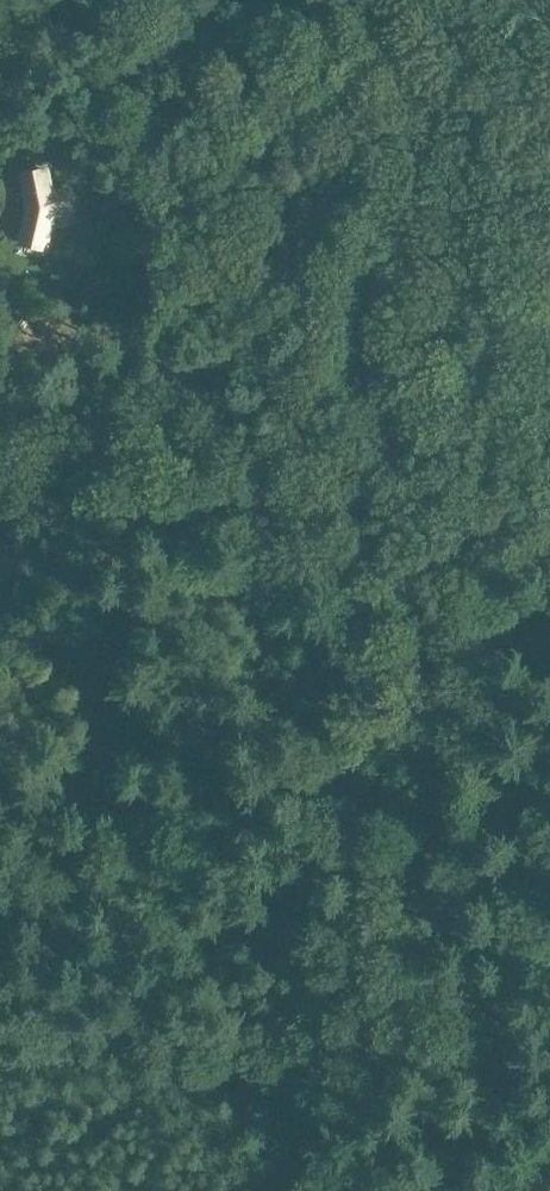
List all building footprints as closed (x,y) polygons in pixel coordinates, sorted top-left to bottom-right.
[(24,236),(43,240),(49,213),(71,209),(67,191),(49,195),(45,172),(23,176),(29,211),(24,236)]
